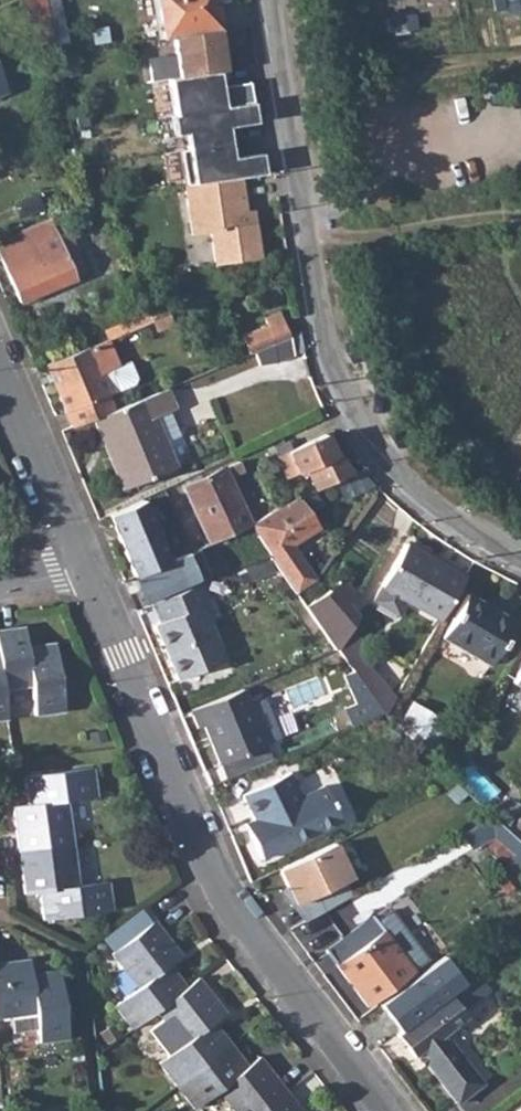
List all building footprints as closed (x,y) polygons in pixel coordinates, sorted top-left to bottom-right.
[(162,39),(218,31),(213,0),(156,0),(162,39)] [(212,230),(217,263),(261,257),(255,221),(248,222),(245,210),(240,177),(185,185),(193,233),(212,230)] [(255,221),(253,208),(245,210),(248,222),(255,221)] [(19,302),(75,278),(74,275),(60,243),(68,239),(65,232),(51,238),(39,243),(35,233),(32,226),(0,240),(0,259),(19,302)] [(39,243),(51,238),(47,228),(35,233),(39,243)] [(60,243),(74,275),(85,271),(71,238),(68,239),(60,243)] [(265,324),(281,318),(278,309),(262,316),(265,324)] [(249,354),(269,346),(287,339),(289,338),(281,318),(265,324),(241,334),(249,354)] [(256,371),(296,354),(289,338),(287,339),(269,346),(249,354),(256,371)] [(105,395),(96,374),(117,364),(107,339),(44,364),(70,427),(90,419),(111,410),(105,395)] [(105,395),(129,384),(132,376),(125,361),(117,364),(96,374),(105,395)] [(90,419),(118,488),(171,466),(150,414),(156,412),(148,395),(111,410),(90,419)] [(178,463),(192,459),(176,408),(162,413),(178,463)] [(333,430),(276,452),(286,477),(308,468),(316,487),(351,473),(333,430)] [(182,487),(208,543),(245,524),(248,522),(226,473),(232,471),(234,475),(254,466),(249,456),(182,487)] [(116,514),(126,537),(166,518),(162,508),(181,500),(177,490),(158,500),(155,495),(116,514)] [(257,532),(270,552),(267,555),(292,591),(312,577),(291,544),(316,527),(297,498),(248,522),(245,524),(252,536),(257,532)] [(408,542),(382,584),(406,598),(441,619),(466,577),(408,542)] [(139,583),(148,598),(176,582),(168,567),(139,583)] [(323,591),(343,602),(352,588),(340,579),(323,591)] [(397,613),(406,598),(382,584),(373,599),(397,613)] [(153,627),(175,682),(221,662),(199,609),(204,607),(196,585),(150,604),(158,625),(153,627)] [(302,605),(333,649),(343,632),(349,623),(350,621),(357,611),(343,602),(323,591),(302,605)] [(443,637),(490,665),(515,621),(467,593),(443,637)] [(349,672),(378,713),(382,717),(392,701),(358,649),(363,639),(349,623),(343,632),(333,649),(349,672)] [(30,684),(34,713),(62,709),(54,641),(26,644),(23,625),(0,628),(0,687),(30,684)] [(520,686),(520,664),(511,680),(520,686)] [(346,727),(378,713),(349,672),(339,677),(351,705),(339,710),(346,727)] [(202,723),(219,763),(263,744),(239,689),(189,710),(196,727),(202,723)] [(402,728),(425,740),(434,723),(411,711),(402,728)] [(270,760),(263,744),(219,763),(226,779),(270,760)] [(11,807),(17,851),(70,843),(64,802),(93,797),(90,769),(23,779),(26,805),(11,807)] [(241,795),(253,820),(257,827),(247,831),(260,860),(340,822),(324,787),(302,797),(290,772),(241,795)] [(503,871),(518,884),(520,881),(520,848),(490,819),(463,834),(473,850),(494,839),(514,858),(503,871)] [(243,824),(247,831),(257,827),(253,820),(243,824)] [(39,892),(42,917),(108,909),(105,881),(76,885),(70,843),(17,851),(23,894),(39,892)] [(80,879),(100,879),(99,844),(79,844),(80,879)] [(299,864),(308,884),(328,874),(319,855),(299,864)] [(505,894),(518,884),(503,871),(489,880),(505,894)] [(112,934),(119,944),(152,918),(144,908),(112,934)] [(390,912),(376,922),(412,971),(427,960),(390,912)] [(367,1005),(412,971),(376,922),(371,916),(325,949),(367,1005)] [(157,1007),(187,984),(170,962),(183,951),(158,917),(114,949),(140,983),(115,1000),(133,1024),(157,1007)] [(0,963),(0,1016),(31,1011),(35,1041),(62,1037),(53,970),(25,974),(23,959),(0,963)] [(161,1062),(177,1085),(232,1045),(215,1022),(228,1013),(200,975),(187,984),(157,1007),(167,1020),(153,1030),(171,1054),(161,1062)] [(484,1086),(446,1036),(468,1020),(451,997),(398,1036),(415,1060),(420,1056),(458,1105),(484,1086)] [(233,1110),(263,1110),(287,1094),(261,1058),(248,1067),(232,1045),(177,1085),(194,1108),(218,1090),(233,1110)] [(287,1094),(263,1110),(299,1110),(287,1094)]
